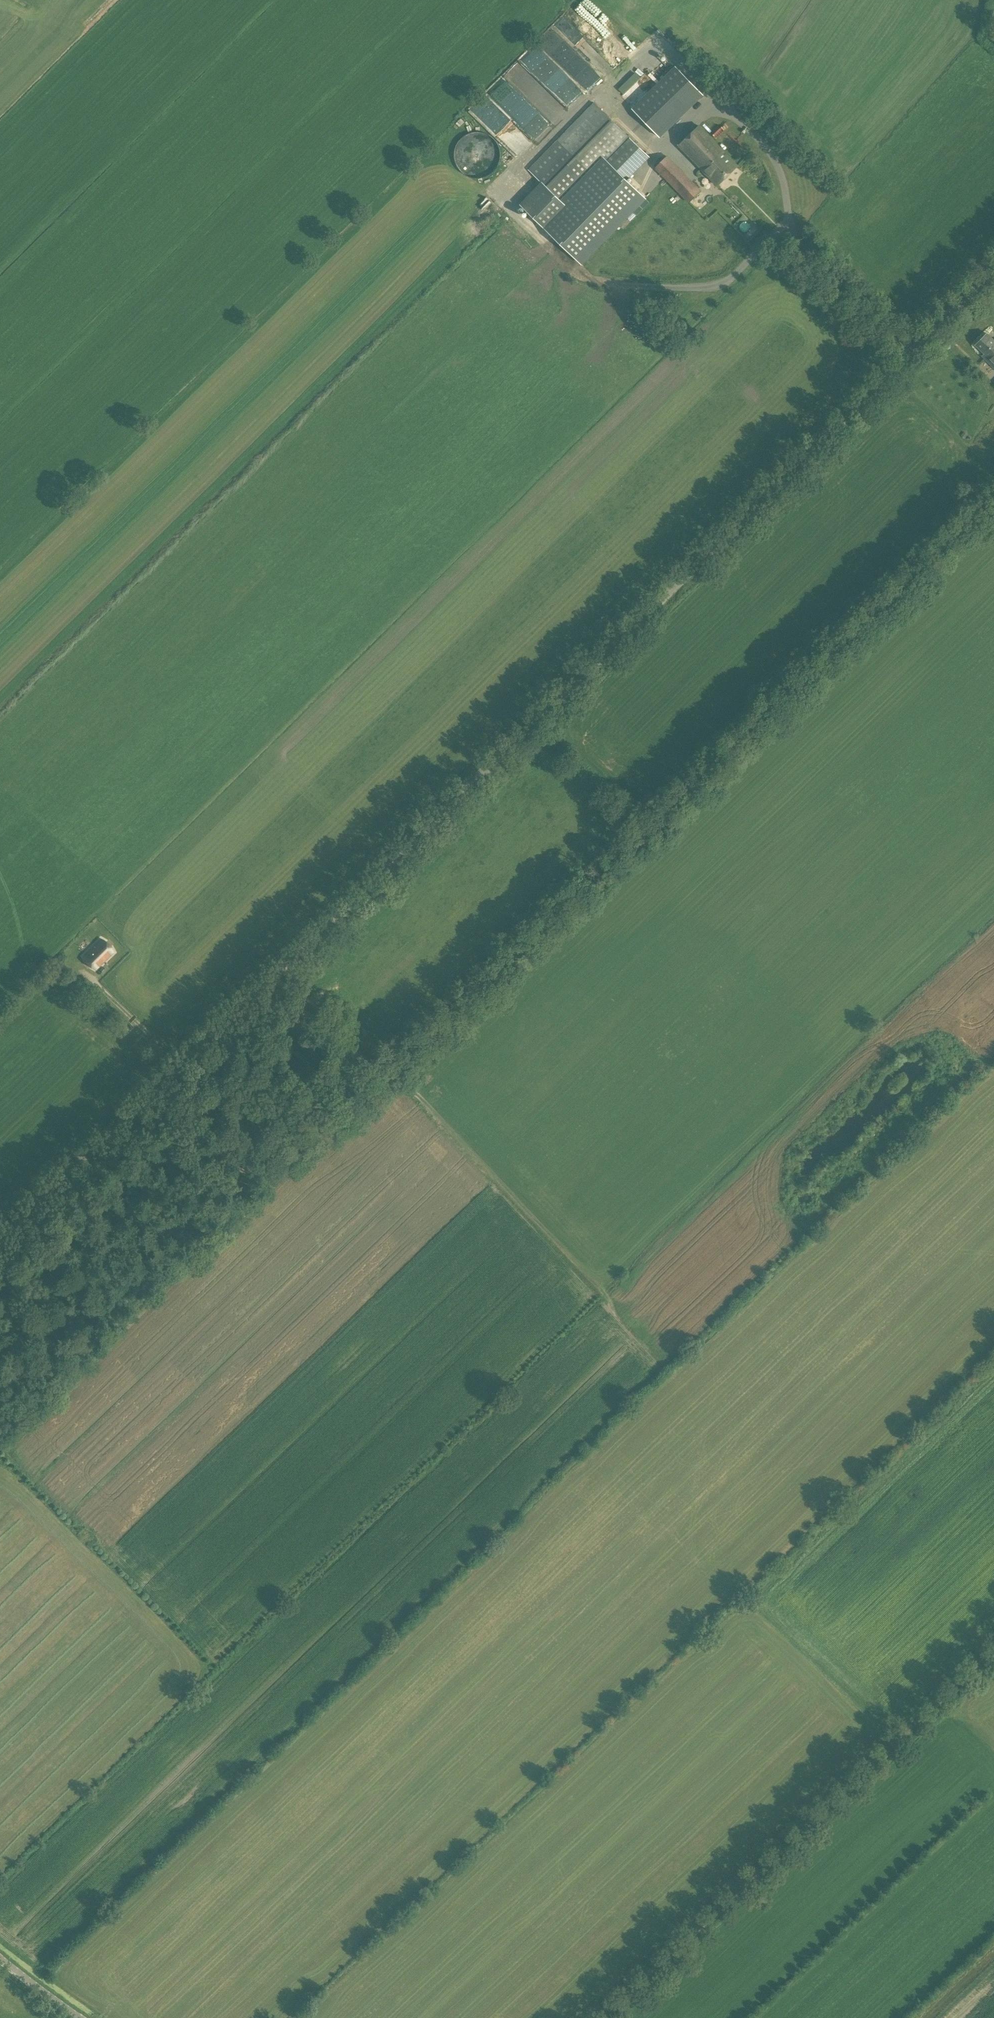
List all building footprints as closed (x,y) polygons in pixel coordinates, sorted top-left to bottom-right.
[(675,65),(631,108),(648,126),(660,138),(704,95),(675,65)] [(529,170),(543,184),(522,205),(582,263),(645,198),(627,180),(650,157),(634,142),(628,149),(624,145),(630,138),(594,103),(529,170)] [(718,185),(738,166),(699,126),(679,145),(718,185)] [(475,178),(477,178),(480,178),(482,177),(484,177),(487,176),(489,175),(491,173),(493,172),(494,170),(496,168),(497,166),(498,164),(499,161),(500,159),(500,157),(500,154),(500,152),(499,149),(499,147),(498,145),(497,143),(495,141),(493,139),(492,137),(490,136),(488,134),(485,133),(483,133),(481,132),(478,132),(476,132),(473,132),(471,133),(469,134),(466,135),(464,136),(462,137),(460,139),(459,141),(457,143),(456,145),(455,147),(455,150),(454,152),(454,154),(454,157),(454,159),(455,162),(456,164),(457,166),(458,168),(460,170),(462,172),(463,173),(465,175),(468,176),(470,177),(472,177),(475,178)] [(689,202),(700,191),(668,157),(656,168),(689,202)] [(987,334),(976,345),(985,354),(983,356),(993,367),(993,340),(987,334)] [(96,970),(114,951),(101,938),(82,956),(96,970)]
